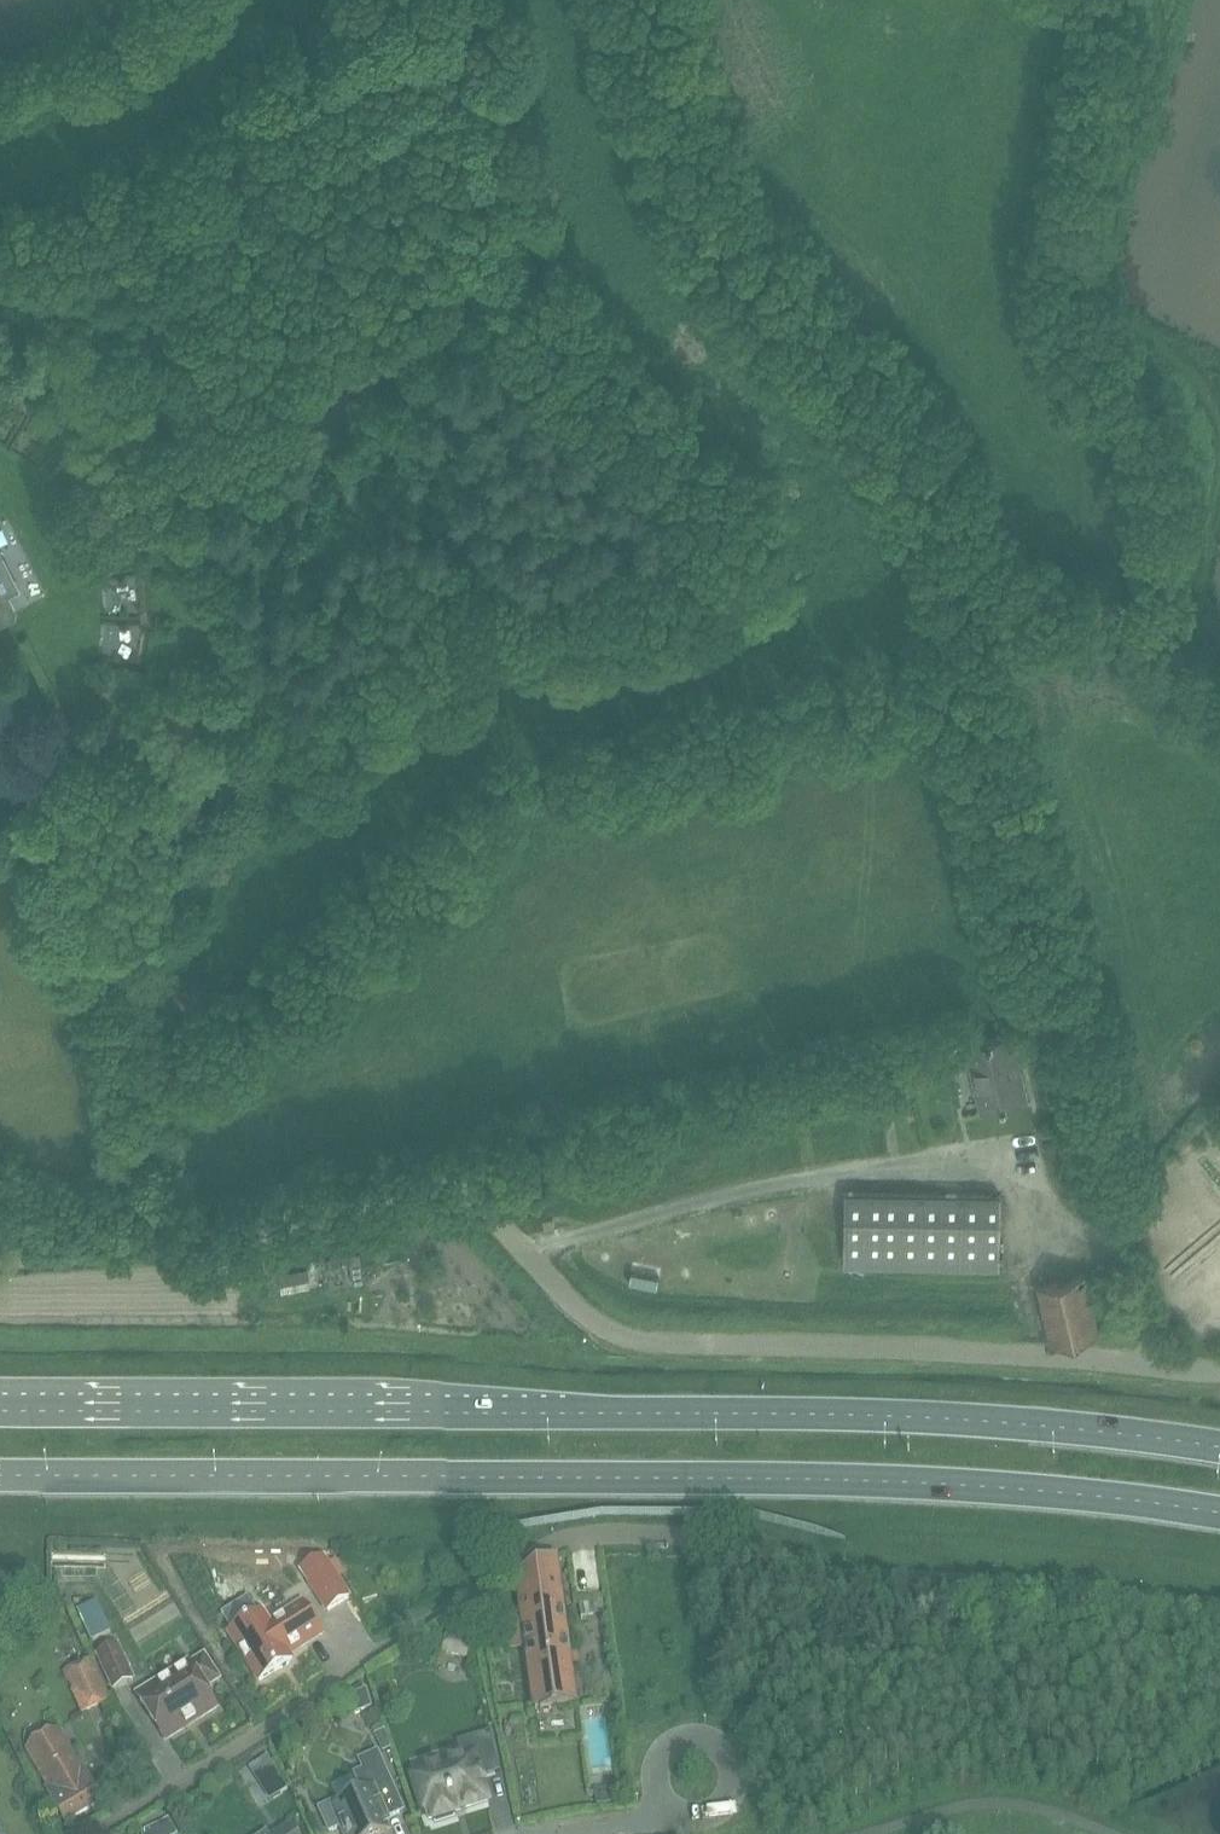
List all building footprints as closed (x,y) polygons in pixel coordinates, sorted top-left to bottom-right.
[(11,619),(14,617),(16,612),(8,597),(20,590),(0,551),(0,625),(11,619)] [(967,1045),(982,1111),(1027,1101),(1011,1035),(967,1045)] [(844,1267),(1000,1270),(1000,1259),(1003,1259),(1003,1253),(1000,1253),(1001,1196),(845,1193),(844,1267)] [(1088,1275),(1038,1286),(1051,1343),(1100,1332),(1088,1275)] [(302,1570),(328,1611),(349,1598),(323,1557),(302,1570)] [(519,1575),(518,1575),(536,1711),(576,1705),(556,1558),(555,1558),(555,1559),(519,1575)] [(113,1588),(97,1598),(116,1628),(132,1618),(113,1588)] [(230,1634),(260,1682),(292,1661),(289,1656),(323,1634),(303,1603),(269,1625),(262,1613),(230,1634)] [(446,1652),(466,1657),(470,1641),(450,1636),(446,1652)] [(99,1654),(115,1689),(133,1681),(117,1646),(99,1654)] [(138,1696),(166,1741),(218,1708),(205,1688),(219,1679),(204,1657),(191,1666),(189,1663),(138,1696)] [(66,1673),(83,1712),(109,1700),(91,1662),(66,1673)] [(348,1698),(354,1714),(371,1708),(366,1691),(348,1698)] [(46,1788),(66,1823),(103,1801),(82,1767),(76,1770),(68,1756),(73,1753),(58,1729),(26,1748),(49,1786),(46,1788)] [(414,1773),(429,1819),(434,1818),(435,1823),(456,1816),(454,1811),(489,1800),(482,1778),(500,1772),(491,1731),(458,1742),(463,1758),(414,1773)] [(404,1811),(378,1752),(360,1760),(364,1770),(356,1774),(364,1794),(340,1804),(338,1801),(320,1809),(330,1831),(341,1826),(345,1833),(390,1833),(387,1828),(391,1826),(387,1818),(404,1811)] [(290,1826),(277,1833),(295,1833),(290,1826)]
